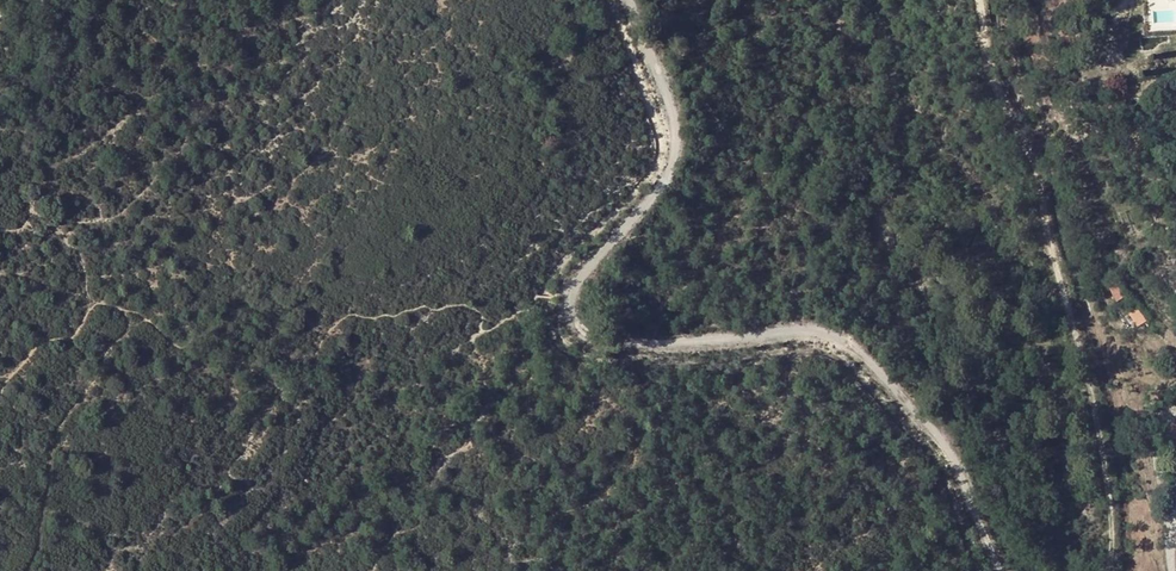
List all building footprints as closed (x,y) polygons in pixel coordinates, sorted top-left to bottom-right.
[(1119,283),(1116,285),(1120,300),(1126,296),(1119,283)] [(1119,300),(1120,300),(1116,285),(1111,288),(1119,300)] [(1139,308),(1130,314),(1137,326),(1146,320),(1139,308)]
